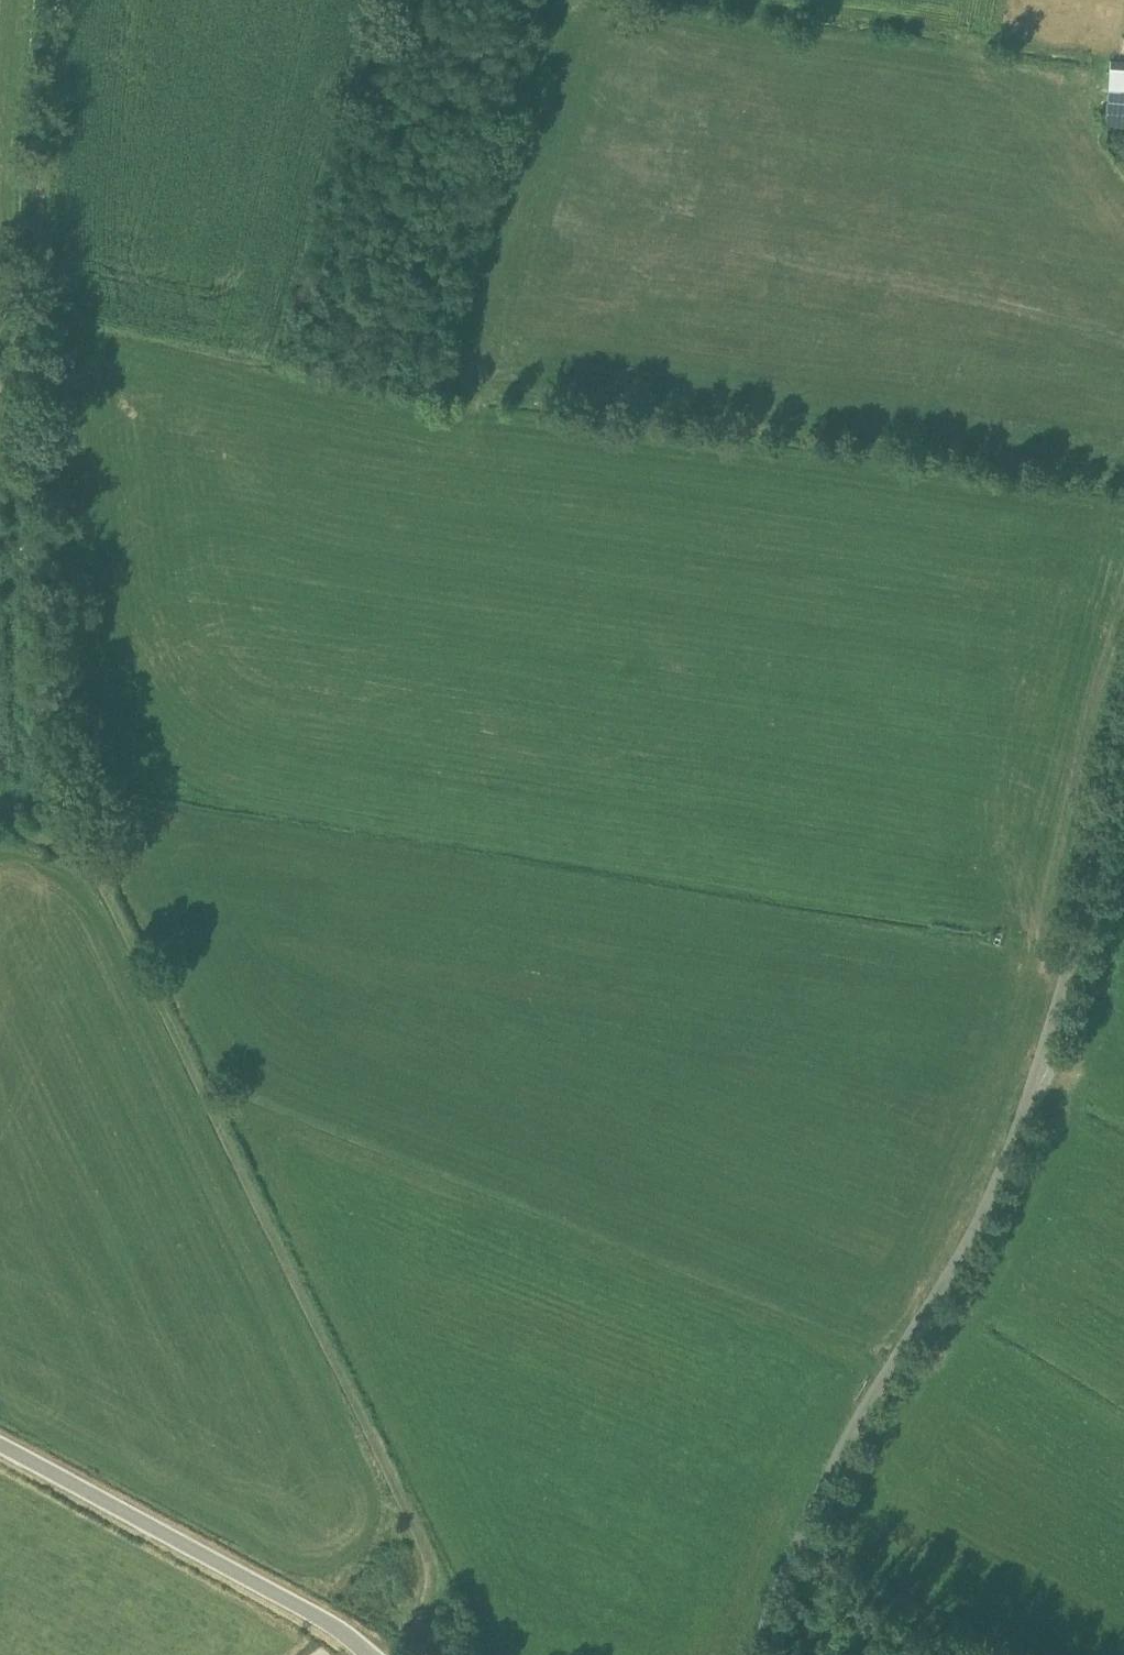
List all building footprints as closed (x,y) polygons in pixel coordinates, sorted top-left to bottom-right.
[(1107,108),(1105,124),(1123,125),(1123,61),(1111,60),(1107,108)]
